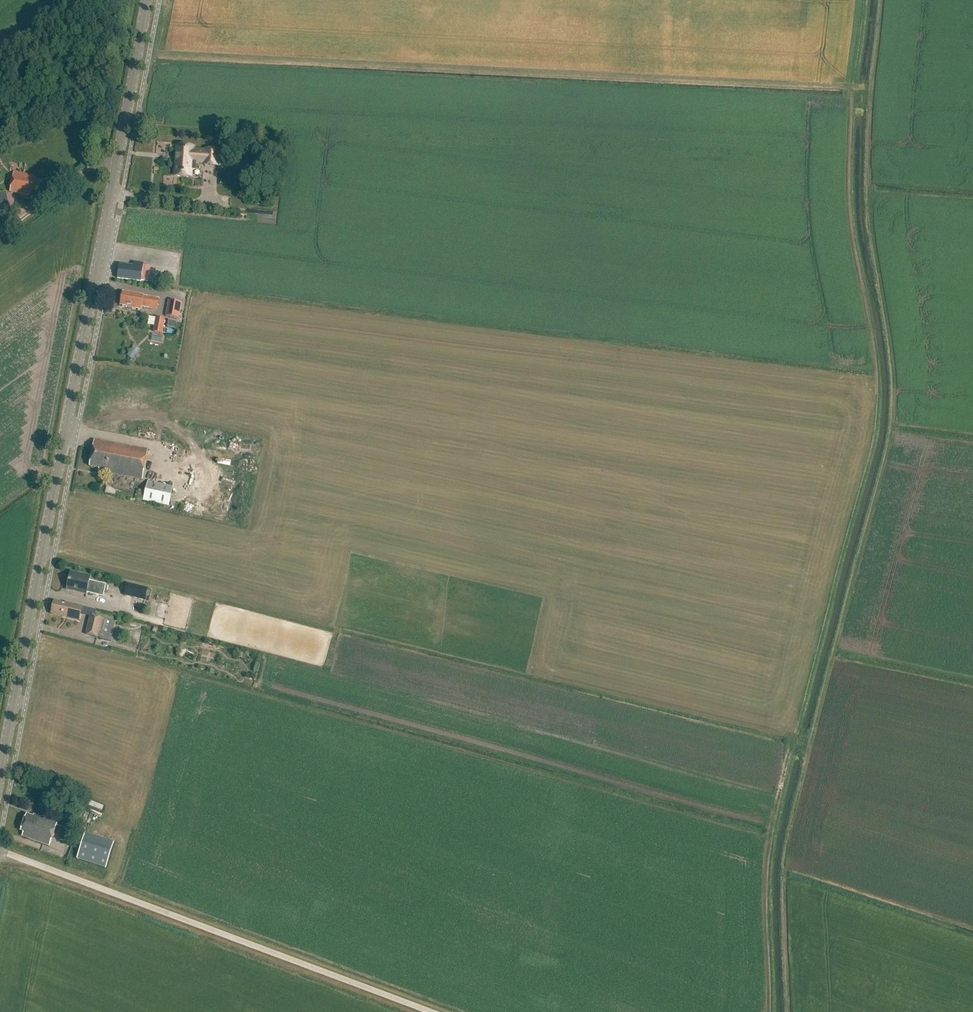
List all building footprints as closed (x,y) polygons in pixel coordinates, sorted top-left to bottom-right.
[(176,146),(174,174),(191,176),(193,162),(206,163),(206,164),(218,166),(220,150),(205,149),(204,152),(193,151),(193,147),(176,146)] [(41,194),(43,181),(33,179),(34,176),(14,172),(10,191),(30,195),(31,193),(41,194)] [(149,280),(151,265),(133,262),(133,265),(119,263),(117,277),(141,281),(142,279),(149,280)] [(158,298),(122,292),(120,304),(142,308),(142,306),(157,308),(158,298)] [(165,315),(179,318),(182,302),(168,299),(165,315)] [(162,334),(165,319),(156,317),(153,332),(162,334)] [(136,355),(130,351),(127,356),(133,360),(136,355)] [(99,467),(98,470),(142,478),(148,449),(95,439),(90,466),(99,467)] [(233,449),(233,440),(223,440),(223,449),(233,449)] [(173,486),(148,481),(143,501),(168,506),(173,486)] [(87,593),(103,597),(106,585),(90,581),(91,577),(79,574),(79,575),(71,573),(67,586),(70,587),(69,590),(87,594),(87,593)] [(145,601),(148,589),(128,584),(125,596),(145,601)] [(97,610),(66,603),(65,604),(54,601),(51,614),(79,621),(80,616),(90,618),(91,616),(95,617),(97,610)] [(95,617),(91,616),(90,618),(86,634),(98,637),(102,619),(95,617)] [(111,640),(116,621),(106,619),(101,638),(111,640)] [(50,845),(58,822),(41,815),(41,816),(34,814),(33,815),(27,813),(21,831),(23,832),(22,836),(50,845)] [(82,861),(112,867),(118,840),(88,833),(82,861)]
